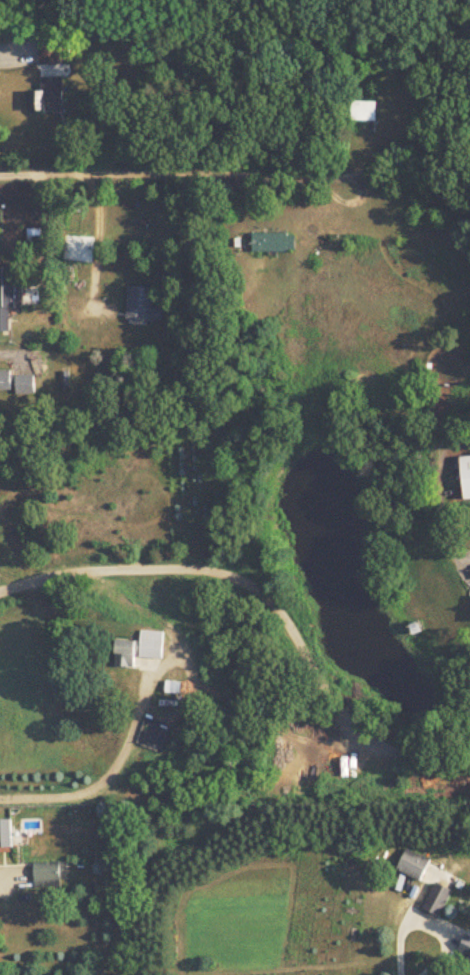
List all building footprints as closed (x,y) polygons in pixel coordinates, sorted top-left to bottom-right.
[(40,66),(63,66),(63,42),(40,42),(40,66)] [(65,78),(44,78),(44,92),(35,92),(36,112),(66,111),(65,78)] [(357,121),(381,122),(381,102),(357,101),(357,121)] [(298,234),(256,234),(256,252),(298,252),(298,234)] [(17,333),(17,268),(0,268),(0,333),(17,333)] [(153,309),(155,288),(130,286),(127,320),(162,322),(163,310),(153,309)] [(15,372),(0,372),(0,391),(15,391),(15,372)] [(168,633),(144,632),(144,642),(119,641),(118,668),(138,669),(139,659),(166,660),(168,633)] [(15,852),(15,822),(0,822),(0,852),(15,852)] [(423,883),(434,862),(409,849),(398,870),(423,883)] [(70,864),(35,864),(35,890),(62,890),(62,881),(70,881),(70,864)] [(423,913),(440,921),(455,891),(438,883),(423,913)] [(467,934),(457,957),(469,963),(469,936),(467,934)]
